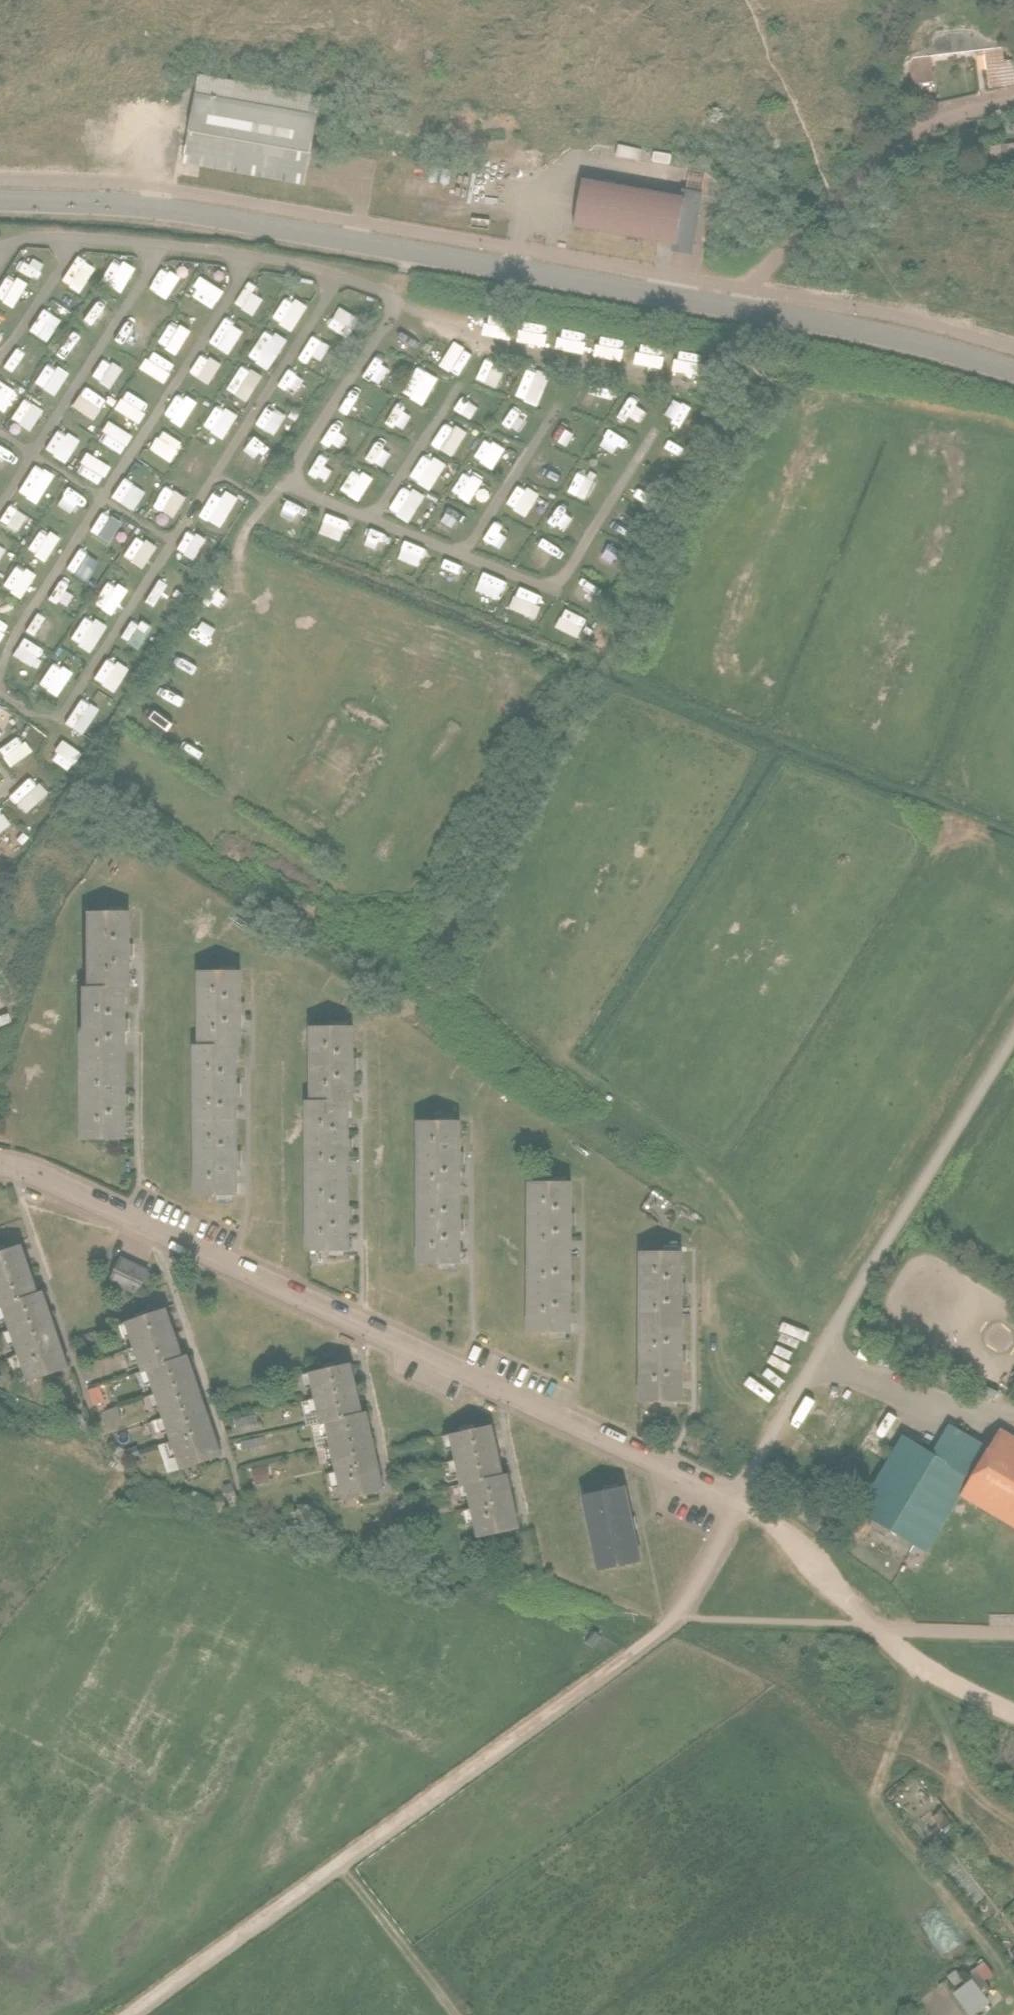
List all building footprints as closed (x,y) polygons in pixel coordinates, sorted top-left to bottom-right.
[(906,27),(911,81),(932,79),(929,54),(983,49),(987,86),(1013,83),(1013,77),(1008,17),(906,27)] [(317,97),(193,76),(177,162),(301,184),(317,97)] [(575,179),(566,226),(669,245),(668,251),(689,255),(701,190),(678,186),(676,198),(575,179)] [(65,281),(84,292),(99,266),(80,254),(65,281)] [(38,279),(46,265),(28,255),(21,269),(38,279)] [(118,256),(104,280),(126,292),(139,268),(118,256)] [(171,299),(185,277),(167,265),(153,287),(171,299)] [(17,306),(31,282),(12,271),(0,292),(0,297),(17,306)] [(256,292),(260,285),(252,280),(238,303),(257,315),(267,298),(256,292)] [(295,328),(306,308),(287,298),(277,318),(295,328)] [(331,325),(351,337),(364,318),(344,305),(331,325)] [(53,341),(64,316),(44,307),(34,333),(53,341)] [(486,334),(513,339),(517,318),(490,313),(486,334)] [(213,343),(233,355),(247,329),(227,318),(213,343)] [(526,319),(521,340),(547,347),(552,325),(526,319)] [(162,343),(182,354),(195,330),(175,320),(162,343)] [(560,348),(587,353),(591,332),(564,327),(560,348)] [(268,329),(252,356),(271,368),(287,341),(268,329)] [(602,334),(598,356),(625,361),(629,339),(602,334)] [(638,363),(666,368),(670,346),(642,341),(638,363)] [(676,369),(703,375),(708,354),(681,348),(676,369)] [(155,349),(144,369),(168,382),(179,362),(155,349)] [(193,373),(212,385),(225,363),(205,352),(193,373)] [(95,377),(114,387),(125,367),(106,356),(95,377)] [(479,379),(500,387),(509,364),(488,356),(479,379)] [(57,395),(72,373),(52,360),(38,382),(57,395)] [(247,364),(230,389),(250,402),(266,376),(247,364)] [(407,395),(429,404),(442,375),(420,365),(407,395)] [(529,366),(519,398),(543,405),(552,373),(529,366)] [(8,412),(22,391),(0,377),(0,407),(8,412)] [(96,419),(109,399),(88,386),(75,406),(96,419)] [(129,389),(117,408),(141,423),(153,404),(129,389)] [(184,426),(201,404),(184,391),(167,413),(184,426)] [(14,418),(34,430),(47,409),(27,397),(14,418)] [(277,431),(290,412),(274,402),(261,421),(277,431)] [(227,435),(239,415),(221,404),(209,424),(227,435)] [(124,452),(135,433),(111,419),(100,438),(124,452)] [(437,447),(460,455),(471,428),(448,419),(437,447)] [(165,428),(153,448),(175,461),(187,441),(165,428)] [(489,436),(478,457),(499,468),(510,447),(489,436)] [(89,452),(80,472),(104,484),(114,463),(89,452)] [(41,504),(59,474),(39,462),(21,492),(41,504)] [(363,501),(378,479),(359,467),(344,489),(363,501)] [(476,502),(488,478),(469,468),(456,492),(476,502)] [(127,476),(114,496),(137,510),(149,490),(127,476)] [(532,516),(544,492),(522,481),(511,505),(532,516)] [(414,521),(429,495),(408,483),(393,509),(414,521)] [(157,504),(176,517),(190,497),(171,484),(157,504)] [(2,519),(20,531),(31,515),(13,503),(2,519)] [(106,509),(93,530),(113,542),(126,521),(106,509)] [(45,526),(30,548),(48,560),(63,538),(45,526)] [(192,527),(179,548),(197,560),(210,539),(192,527)] [(126,555),(146,569),(160,547),(141,534),(126,555)] [(9,548),(0,543),(0,563),(9,548)] [(82,547),(69,569),(91,582),(103,559),(82,547)] [(6,585),(25,596),(39,573),(20,562),(6,585)] [(112,578),(97,604),(116,615),(131,590),(112,578)] [(159,606),(170,582),(161,578),(150,602),(159,606)] [(583,636),(591,615),(568,607),(560,628),(583,636)] [(42,608),(28,631),(49,644),(63,621),(42,608)] [(73,639),(94,652),(110,625),(88,612),(73,639)] [(1,643),(13,623),(0,615),(0,642),(1,643)] [(132,638),(140,646),(156,627),(147,620),(132,638)] [(26,636),(16,656),(38,667),(49,648),(26,636)] [(108,683),(117,661),(108,657),(98,679),(108,683)] [(42,685),(61,696),(76,672),(57,660),(42,685)] [(81,697),(69,726),(89,734),(100,705),(81,697)] [(6,735),(18,714),(0,703),(0,731),(6,735)] [(14,766),(35,751),(22,733),(1,749),(14,766)] [(73,771),(85,752),(65,739),(53,758),(73,771)] [(35,774),(13,795),(30,813),(52,792),(35,774)] [(14,824),(0,805),(0,833),(14,824)] [(125,915),(76,914),(76,991),(120,991),(124,992),(124,951),(125,915)] [(236,1008),(236,976),(191,977),(192,1050),(230,1050),(237,1050),(236,1008)] [(71,991),(71,1066),(120,1066),(120,1027),(120,991),(76,991),(71,991)] [(345,1067),(345,1031),(301,1031),(302,1105),(341,1105),(346,1105),(345,1067)] [(186,1050),(187,1123),(231,1123),(231,1092),(230,1050),(192,1050),(186,1050)] [(119,1102),(120,1066),(71,1066),(70,1141),(119,1141),(119,1102)] [(298,1105),(298,1179),(342,1178),(341,1146),(341,1105),(302,1105),(298,1105)] [(231,1160),(231,1123),(187,1123),(187,1196),(232,1196),(231,1160)] [(413,1124),(413,1192),(457,1192),(457,1158),(457,1123),(413,1124)] [(342,1214),(342,1178),(298,1179),(299,1252),(342,1252),(342,1214)] [(523,1185),(523,1257),(569,1257),(569,1219),(569,1185),(523,1185)] [(457,1192),(413,1192),(414,1261),(457,1261),(457,1225),(457,1192)] [(0,1253),(0,1282),(20,1276),(11,1249),(0,1253)] [(568,1286),(569,1257),(523,1257),(522,1329),(568,1329),(568,1286)] [(631,1259),(631,1330),(673,1330),(673,1294),(673,1259),(631,1259)] [(138,1300),(147,1280),(112,1264),(103,1284),(138,1300)] [(0,1282),(0,1309),(28,1300),(20,1276),(0,1282)] [(0,1309),(0,1334),(1,1338),(43,1324),(34,1298),(28,1300),(0,1309)] [(158,1319),(119,1332),(127,1355),(166,1343),(158,1319)] [(43,1324),(1,1338),(10,1363),(52,1349),(43,1324)] [(673,1361),(673,1330),(631,1330),(631,1401),(673,1401),(673,1361)] [(166,1343),(127,1355),(134,1377),(138,1376),(173,1365),(166,1343)] [(52,1349),(10,1363),(18,1389),(60,1375),(52,1349)] [(173,1365),(138,1376),(147,1403),(190,1389),(181,1362),(173,1365)] [(344,1370),(301,1379),(306,1402),(348,1393),(344,1370)] [(190,1389),(147,1403),(155,1427),(197,1414),(190,1389)] [(348,1393),(306,1402),(310,1424),(316,1423),(353,1415),(348,1393)] [(113,1422),(109,1410),(101,1413),(105,1425),(113,1422)] [(197,1414),(155,1427),(163,1451),(205,1438),(197,1414)] [(353,1415),(316,1423),(322,1451),(364,1443),(358,1414),(353,1415)] [(227,1432),(248,1427),(246,1418),(225,1423),(227,1432)] [(441,1439),(446,1463),(489,1454),(484,1430),(441,1439)] [(995,1432),(957,1497),(1013,1530),(1013,1443),(995,1432)] [(967,1472),(905,1436),(858,1516),(921,1553),(967,1472)] [(205,1438),(163,1451),(172,1477),(214,1463),(205,1438)] [(237,1455),(256,1450),(254,1441),(234,1446),(237,1455)] [(364,1443),(322,1451),(327,1478),(370,1469),(364,1443)] [(130,1457),(127,1449),(116,1454),(119,1461),(130,1457)] [(494,1478),(489,1454),(446,1463),(451,1487),(455,1486),(494,1478)] [(370,1469),(327,1478),(333,1506),(375,1497),(370,1469)] [(245,1487),(258,1483),(255,1471),(241,1474),(245,1487)] [(455,1486),(461,1514),(504,1505),(498,1477),(494,1478),(455,1486)] [(228,1499),(224,1486),(215,1488),(220,1502),(228,1499)] [(592,1572),(631,1564),(625,1528),(618,1493),(579,1500),(592,1572)] [(504,1505),(461,1514),(467,1541),(471,1541),(509,1533),(504,1505)] [(592,1646),(600,1635),(592,1629),(584,1640),(592,1646)] [(946,1809),(932,1823),(943,1835),(958,1821),(946,1809)] [(965,2014),(976,2014),(996,2001),(976,1972),(949,1992),(965,2014)]
